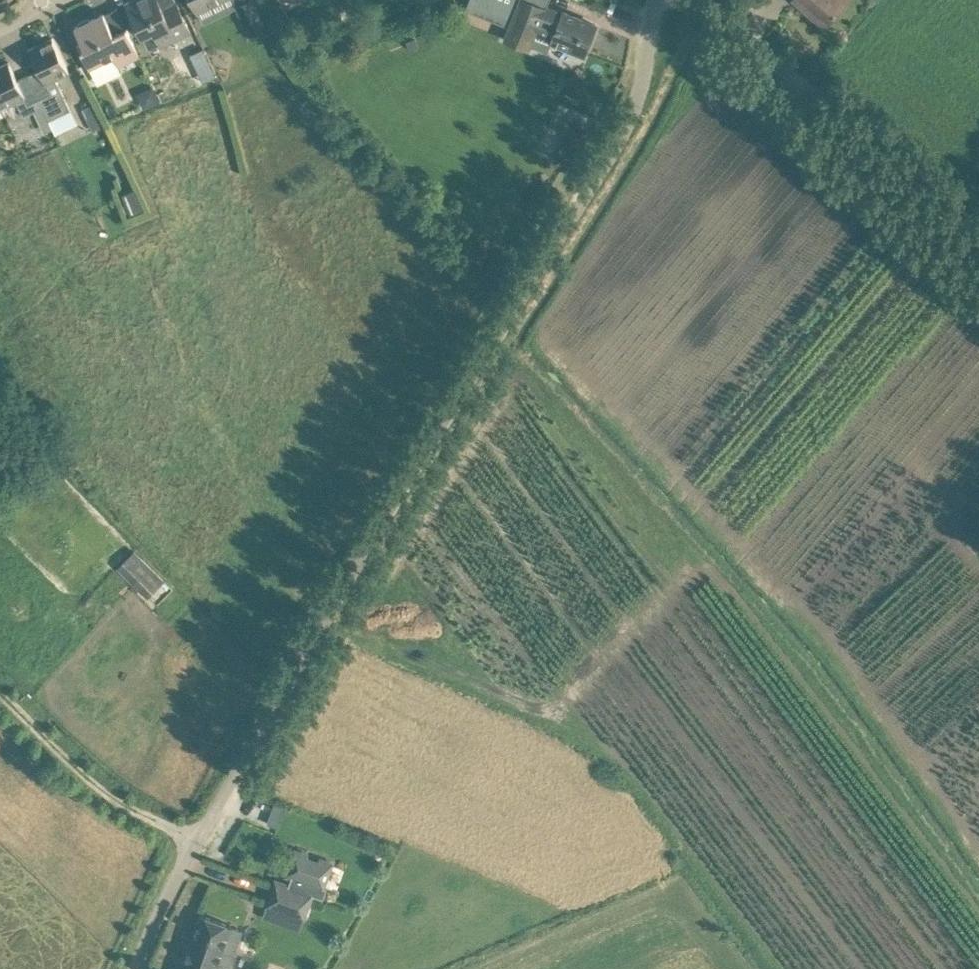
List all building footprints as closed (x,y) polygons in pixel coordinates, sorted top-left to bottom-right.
[(191,32),(177,3),(163,10),(158,0),(128,0),(126,1),(142,36),(154,30),(161,46),(191,32)] [(197,11),(221,0),(192,0),(197,11)] [(265,25),(253,0),(248,0),(236,6),(250,35),(266,28),(265,25)] [(468,2),(512,20),(504,38),(529,48),(530,45),(536,29),(553,36),(551,41),(552,41),(566,46),(585,54),(596,24),(578,17),(563,11),(561,15),(546,8),(545,8),(545,7),(527,0),(469,0),(468,2)] [(837,9),(845,0),(797,0),(824,24),(837,9)] [(75,26),(83,44),(85,48),(81,50),(89,68),(114,56),(118,66),(140,56),(126,28),(114,34),(104,12),(89,19),(88,17),(79,22),(79,24),(75,26)] [(38,69),(28,74),(43,106),(49,120),(67,111),(71,110),(55,78),(69,71),(61,55),(52,37),(29,48),(38,69)] [(0,65),(0,103),(2,107),(16,100),(23,115),(43,106),(28,74),(17,79),(9,61),(0,65)] [(93,103),(82,109),(88,120),(98,114),(93,103)] [(125,192),(133,211),(143,207),(135,188),(125,192)] [(117,566),(147,596),(165,578),(135,548),(117,566)] [(276,880),(267,905),(304,919),(313,893),(307,891),(310,883),(324,889),(333,863),(320,858),(319,861),(308,857),(309,854),(296,849),(286,875),(293,877),(290,885),(276,880)] [(180,968),(228,968),(237,944),(227,940),(233,925),(218,919),(199,913),(180,968)]
